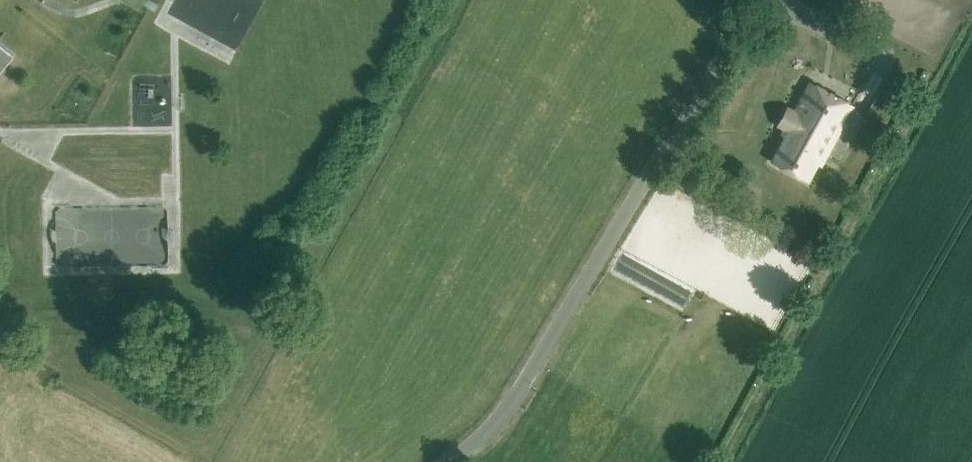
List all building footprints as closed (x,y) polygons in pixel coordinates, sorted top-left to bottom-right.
[(14,55),(0,44),(0,72),(14,55)] [(847,54),(842,62),(864,74),(868,67),(847,54)] [(875,79),(862,99),(875,107),(888,88),(875,79)] [(825,158),(825,157),(836,136),(853,106),(811,83),(782,135),(786,137),(772,162),(807,181),(817,164),(820,166),(825,158)]
